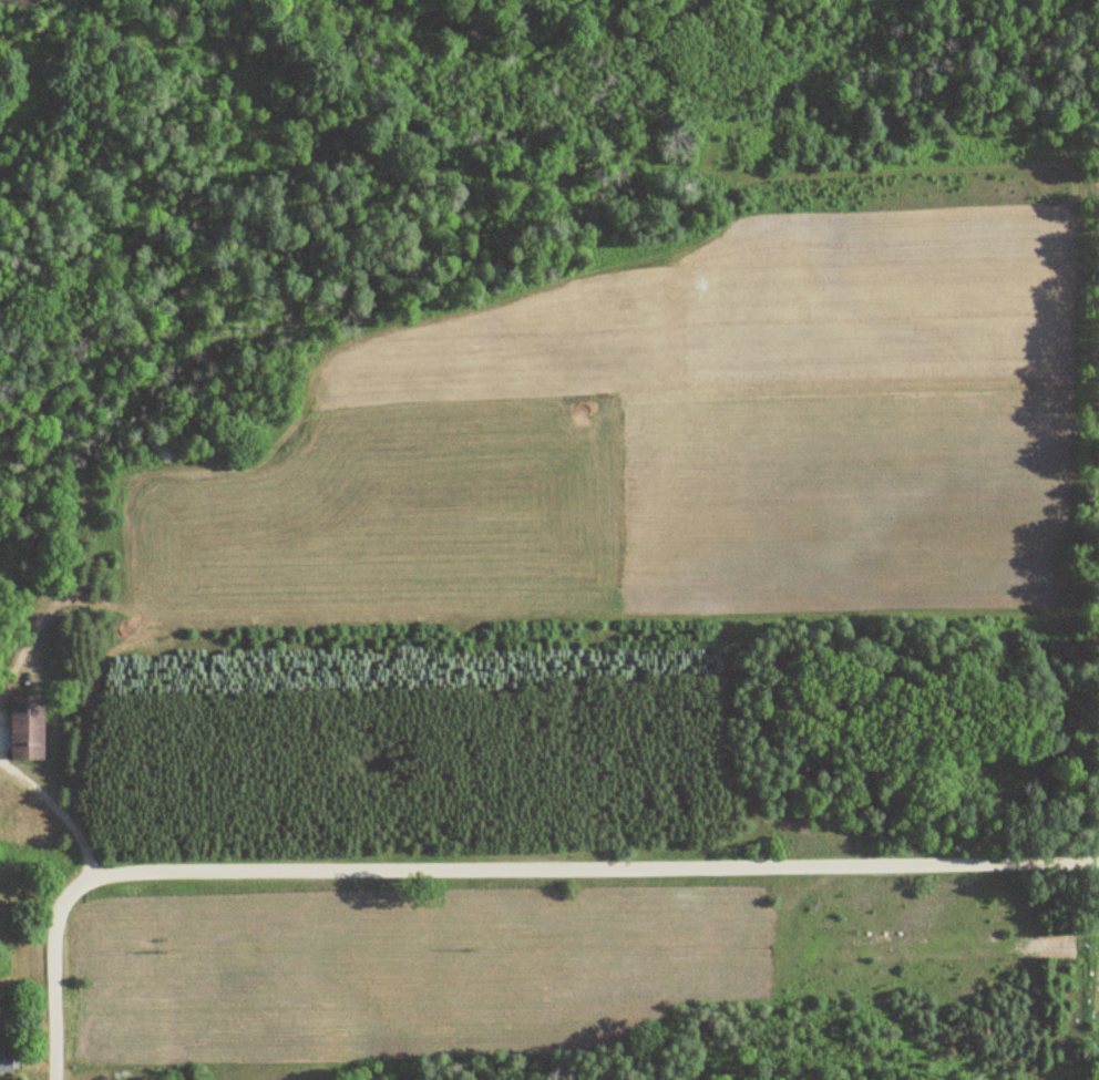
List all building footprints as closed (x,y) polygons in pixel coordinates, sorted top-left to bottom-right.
[(46,693),(13,693),(13,759),(46,759),(46,693)] [(0,1051),(0,1073),(17,1073),(17,1051),(0,1051)]
